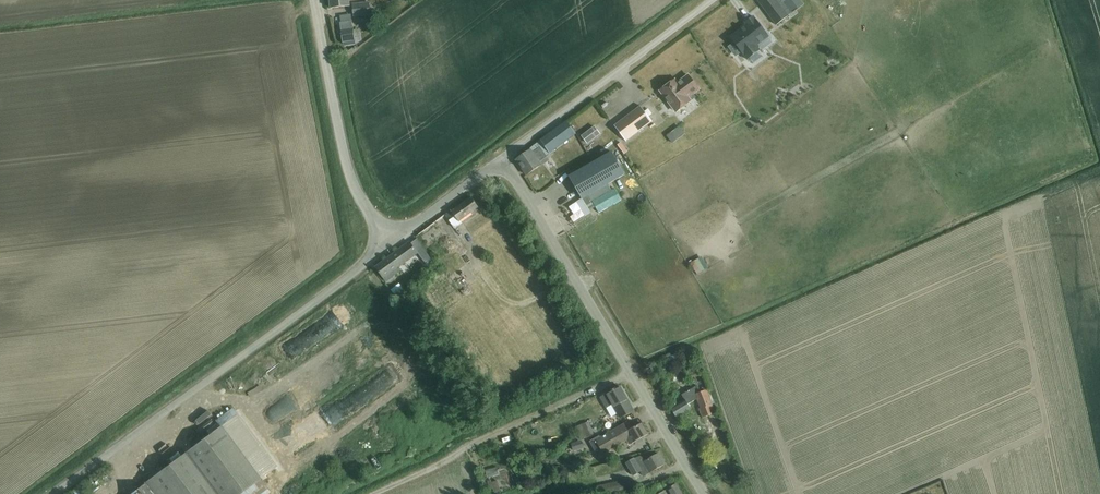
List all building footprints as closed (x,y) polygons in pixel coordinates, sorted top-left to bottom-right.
[(777,25),(788,16),(776,0),(759,0),(758,1),(777,25)] [(793,13),(803,4),(800,0),(783,0),(793,13)] [(370,15),(369,3),(351,4),(352,16),(370,15)] [(735,44),(730,47),(735,54),(736,55),(741,51),(747,60),(760,50),(757,46),(768,38),(769,37),(754,17),(745,23),(747,26),(740,31),(739,31),(739,30),(730,37),(735,44)] [(341,22),(340,22),(340,24),(342,40),(343,47),(355,45),(355,38),(354,32),(353,23),(352,21),(341,22)] [(661,91),(677,112),(691,102),(690,100),(693,97),(694,97),(692,94),(699,89),(689,76),(678,84),(677,83),(672,86),(670,84),(665,87),(661,91)] [(614,126),(626,142),(627,142),(652,123),(653,122),(647,115),(641,106),(640,106),(640,107),(633,112),(618,123),(616,125),(614,126)] [(576,134),(567,120),(530,148),(531,150),(533,152),(540,147),(546,156),(576,134)] [(679,126),(667,136),(672,143),(685,134),(679,126)] [(595,128),(582,137),(587,144),(600,134),(595,128)] [(621,142),(618,144),(624,153),(627,150),(621,142)] [(531,150),(516,160),(527,175),(542,165),(540,162),(547,157),(546,156),(540,147),(533,152),(531,150)] [(572,164),(587,154),(583,148),(568,157),(572,164)] [(625,175),(612,152),(569,177),(589,211),(595,207),(588,196),(625,175)] [(539,191),(545,188),(540,181),(535,185),(539,191)] [(452,211),(451,210),(445,214),(456,228),(462,223),(460,221),(479,207),(472,198),(452,211)] [(571,206),(566,210),(570,216),(575,212),(571,206)] [(410,242),(375,267),(386,282),(402,271),(399,268),(418,254),(426,265),(433,260),(418,240),(412,244),(410,242)] [(694,260),(699,273),(710,269),(705,256),(694,260)] [(400,296),(408,289),(401,281),(393,289),(400,296)] [(670,364),(679,360),(676,355),(668,359),(670,364)] [(707,390),(699,392),(696,386),(682,394),(685,399),(671,407),(677,417),(691,409),(688,403),(698,397),(701,408),(700,408),(703,416),(714,412),(711,404),(712,404),(707,390)] [(634,413),(620,388),(605,397),(601,399),(607,408),(613,405),(622,419),(634,413)] [(255,411),(251,415),(261,427),(266,422),(255,411)] [(589,422),(576,427),(580,440),(594,435),(589,422)] [(616,446),(627,440),(629,442),(631,446),(635,444),(649,436),(642,425),(642,424),(632,429),(628,422),(601,438),(600,435),(589,442),(591,444),(596,452),(602,449),(603,451),(604,452),(607,452),(609,451),(610,449),(616,446)] [(259,480),(220,428),(130,493),(240,493),(259,480)] [(513,435),(505,436),(507,447),(515,445),(513,435)] [(666,466),(659,454),(645,462),(642,456),(634,459),(626,464),(634,477),(642,473),(645,478),(666,466)] [(492,479),(502,474),(499,466),(488,471),(492,479)] [(631,488),(629,479),(597,486),(599,493),(606,493),(631,488)] [(497,481),(488,484),(489,490),(493,489),(494,493),(501,491),(497,481)] [(662,493),(682,493),(677,485),(664,493),(662,493)]
